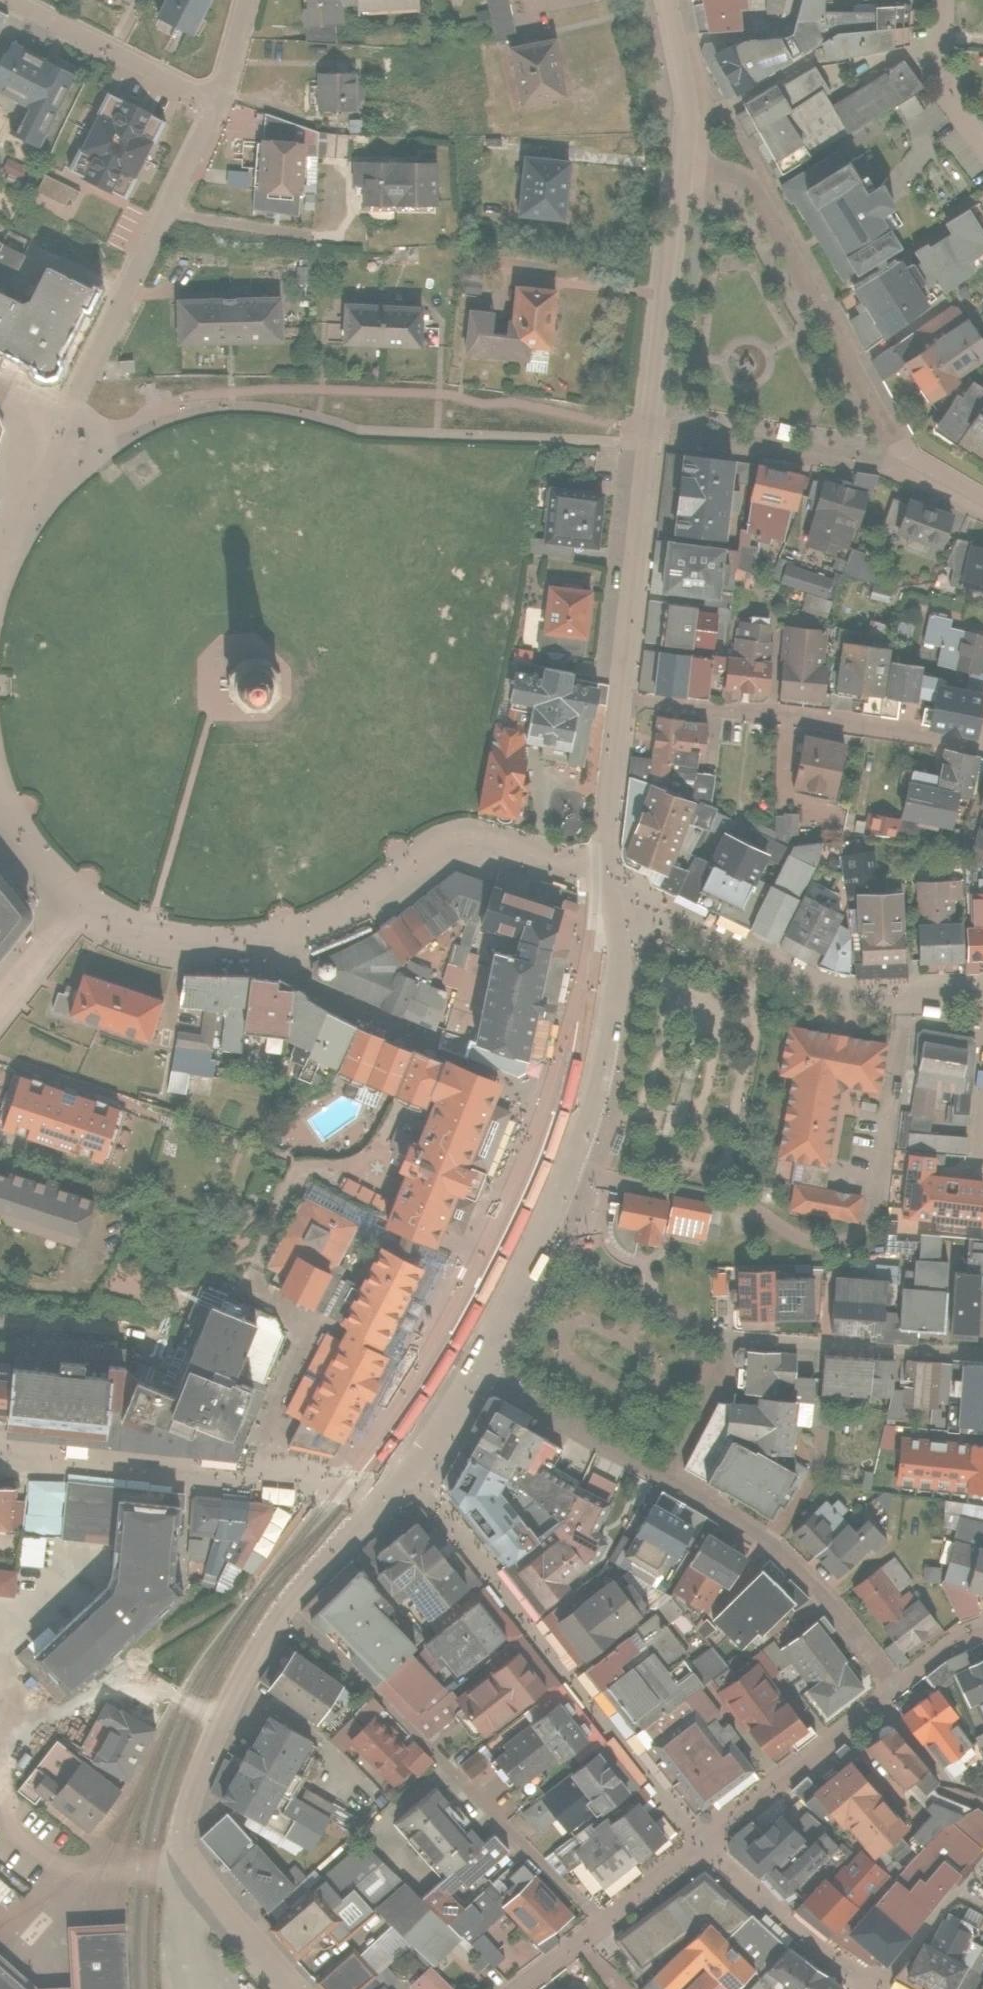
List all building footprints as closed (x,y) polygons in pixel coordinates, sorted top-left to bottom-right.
[(157,18),(193,36),(211,0),(166,0),(157,18)] [(305,27),(335,25),(343,24),(342,6),(342,0),(303,0),(305,27)] [(342,6),(357,6),(358,15),(419,12),(418,0),(342,0),(342,6)] [(488,0),(480,0),(474,1),(478,22),(492,20),(488,0)] [(510,0),(488,0),(492,20),(492,22),(497,46),(519,41),(510,0)] [(744,26),(738,12),(747,12),(745,0),(734,0),(692,0),(699,31),(744,26)] [(769,10),(783,10),(785,0),(768,0),(769,10)] [(786,13),(817,24),(818,7),(825,7),(825,0),(789,0),(786,13)] [(818,7),(817,24),(824,27),(877,24),(877,2),(846,1),(846,6),(825,7),(818,7)] [(911,1),(877,2),(877,24),(911,24),(911,1)] [(11,13),(0,7),(0,35),(11,13)] [(749,73),(805,38),(813,39),(824,27),(817,24),(786,13),(786,19),(785,25),(784,31),(777,35),(771,35),(762,36),(718,37),(704,39),(701,46),(726,94),(751,76),(749,73)] [(824,27),(813,39),(815,58),(843,56),(843,51),(878,48),(877,24),(824,27)] [(335,25),(305,27),(306,43),(336,44),(335,25)] [(556,37),(509,46),(520,106),(566,98),(556,37)] [(91,74),(59,58),(56,64),(7,39),(0,53),(0,149),(5,151),(13,134),(50,153),(91,74)] [(740,109),(776,167),(782,176),(834,143),(922,88),(905,62),(834,107),(813,74),(773,99),(769,91),(740,109)] [(356,72),(317,73),(318,112),(358,111),(356,72)] [(166,121),(112,93),(71,171),(126,199),(166,121)] [(263,141),(258,140),(252,209),(299,216),(302,182),(316,185),(319,131),(266,113),(263,141)] [(838,152),(782,186),(793,203),(797,201),(845,279),(896,248),(877,217),(891,208),(877,185),(864,194),(838,152)] [(573,161),(524,156),(518,217),(567,222),(573,161)] [(364,191),(364,206),(439,205),(438,160),(353,161),(353,191),(364,191)] [(231,169),(230,183),(251,185),(252,170),(231,169)] [(46,174),(37,191),(65,205),(69,198),(75,202),(80,192),(46,174)] [(867,347),(980,273),(971,260),(982,252),(982,234),(967,209),(943,225),(947,230),(857,289),(864,300),(859,304),(862,309),(848,318),(867,347)] [(26,361),(34,367),(37,373),(46,377),(54,375),(60,366),(59,358),(84,307),(88,310),(97,290),(47,265),(30,300),(23,302),(0,291),(0,348),(26,361)] [(553,349),(559,289),(517,285),(514,321),(500,319),(500,311),(472,308),(468,355),(528,361),(527,370),(547,372),(548,363),(552,363),(553,349)] [(177,299),(178,344),(230,344),(285,343),(284,298),(177,299)] [(906,360),(972,318),(960,300),(873,357),(884,374),(906,360)] [(345,303),(343,344),(423,347),(425,306),(345,303)] [(933,401),(964,381),(960,374),(982,359),(982,335),(972,318),(906,360),(933,401)] [(133,359),(119,360),(120,372),(134,372),(133,359)] [(965,387),(936,433),(982,462),(982,398),(965,387)] [(9,427),(3,409),(0,408),(0,458),(9,427)] [(744,458),(681,452),(674,533),(737,539),(744,458)] [(805,472),(744,458),(737,539),(789,551),(805,472)] [(823,476),(805,546),(852,558),(869,488),(823,476)] [(609,493),(548,486),(541,543),(602,550),(609,493)] [(908,497),(894,532),(941,550),(955,515),(908,497)] [(739,547),(659,538),(653,592),(733,601),(739,547)] [(972,543),(964,586),(982,589),(982,545),(972,543)] [(837,576),(791,562),(785,582),(831,596),(837,576)] [(599,589),(543,583),(537,634),(593,640),(599,589)] [(717,608),(651,602),(647,643),(713,649),(717,608)] [(817,616),(791,608),(788,619),(814,627),(817,616)] [(929,612),(919,656),(939,661),(938,667),(982,678),(982,636),(952,628),(954,620),(950,619),(951,613),(938,610),(937,614),(929,612)] [(734,654),(727,654),(723,688),(770,693),(775,642),(770,641),(772,624),(737,621),(734,654)] [(833,630),(785,626),(778,697),(826,702),(833,630)] [(592,654),(593,640),(537,634),(536,648),(592,654)] [(891,649),(842,644),(836,693),(864,696),(885,699),(890,659),(891,649)] [(715,656),(645,650),(642,691),(711,697),(715,656)] [(247,652),(233,668),(233,682),(233,692),(247,707),(272,706),(287,691),(286,668),(272,652),(247,652)] [(924,663),(890,659),(885,699),(900,700),(919,702),(920,694),(923,671),(924,663)] [(544,678),(520,674),(514,711),(535,714),(530,741),(560,746),(558,756),(588,761),(598,702),(606,703),(610,678),(545,667),(544,678)] [(923,671),(920,694),(940,696),(942,683),(947,684),(949,674),(923,671)] [(928,705),(925,725),(980,735),(982,718),(982,691),(947,684),(942,683),(940,696),(938,706),(928,705)] [(885,699),(864,696),(862,714),(898,718),(900,700),(885,699)] [(535,714),(514,711),(511,722),(497,720),(479,803),(495,808),(501,815),(511,817),(520,813),(528,814),(535,778),(529,776),(533,755),(528,754),(530,741),(535,714)] [(707,761),(710,717),(653,711),(649,755),(701,761),(707,761)] [(846,742),(804,734),(793,789),(836,797),(846,742)] [(910,778),(900,815),(951,828),(959,795),(976,800),(982,771),(982,757),(944,748),(938,774),(918,769),(916,779),(910,778)] [(701,761),(649,755),(634,754),(628,777),(698,801),(699,799),(712,804),(717,771),(700,770),(701,761)] [(648,880),(659,889),(670,863),(689,822),(698,801),(628,777),(620,854),(623,864),(646,874),(648,880)] [(699,799),(698,801),(689,822),(702,828),(707,830),(716,811),(718,807),(712,804),(699,799)] [(877,810),(872,826),(899,835),(904,819),(877,810)] [(711,861),(722,837),(724,832),(730,835),(736,820),(716,811),(707,830),(702,828),(691,852),(695,854),(711,861)] [(775,831),(775,840),(789,845),(800,844),(799,813),(774,814),(775,831)] [(775,840),(775,831),(753,821),(748,829),(758,833),(775,840)] [(670,863),(687,870),(695,854),(691,852),(702,828),(689,822),(670,863)] [(692,903),(751,930),(780,865),(767,859),(770,853),(752,845),(730,835),(724,832),(722,837),(711,861),(695,854),(687,870),(670,863),(659,889),(692,903)] [(777,942),(782,932),(808,879),(814,865),(823,842),(800,844),(789,845),(775,840),(758,833),(752,845),(770,853),(767,859),(780,865),(751,930),(777,942)] [(876,852),(843,853),(844,892),(856,892),(877,891),(876,852)] [(0,868),(0,961),(28,924),(32,919),(33,913),(32,907),(29,902),(25,900),(0,868)] [(500,869),(481,924),(506,933),(504,940),(507,940),(519,943),(520,938),(563,949),(575,893),(541,882),(536,885),(532,899),(524,896),(528,882),(526,877),(500,869)] [(314,962),(314,976),(381,1003),(381,1008),(435,1026),(444,992),(425,983),(413,979),(395,971),(396,965),(459,917),(477,922),(487,885),(455,873),(397,919),(393,918),(379,927),(379,932),(371,938),(348,949),(314,962)] [(838,893),(808,879),(782,932),(823,953),(838,924),(843,914),(838,911),(841,906),(838,893)] [(918,921),(955,920),(954,900),(961,900),(961,880),(917,881),(918,921)] [(877,891),(856,892),(857,909),(849,909),(849,930),(850,964),(850,977),(856,977),(906,975),(906,962),(904,891),(877,891)] [(973,966),(982,965),(982,903),(978,903),(978,928),(972,928),(973,966)] [(955,920),(918,921),(919,962),(963,961),(962,920),(955,920)] [(838,924),(823,953),(817,966),(850,977),(850,964),(849,930),(838,924)] [(475,1040),(528,1058),(528,1060),(541,1063),(563,949),(520,938),(519,943),(507,940),(504,954),(493,952),(488,976),(482,1006),(480,1017),(475,1040)] [(456,966),(463,968),(466,958),(469,946),(462,944),(456,966)] [(463,968),(458,987),(473,991),(471,1003),(482,1006),(488,976),(473,971),(477,961),(466,958),(463,968)] [(449,986),(458,987),(463,968),(456,966),(448,964),(443,981),(449,986)] [(169,995),(88,969),(83,987),(72,983),(70,991),(64,989),(58,1006),(155,1037),(160,1022),(163,1021),(166,1015),(164,1011),(169,995)] [(416,970),(413,979),(425,983),(428,974),(416,970)] [(245,1028),(252,973),(186,973),(183,1003),(204,1007),(217,1009),(214,1035),(224,1037),(222,1049),(242,1051),(245,1028)] [(252,973),(245,1028),(287,1031),(292,992),(294,985),(274,977),(252,973)] [(291,1051),(304,1057),(306,1053),(325,1010),(303,1000),(292,992),(287,1031),(287,1037),(295,1041),(291,1051)] [(201,1034),(178,1031),(176,1044),(193,1046),(212,1049),(214,1035),(217,1009),(204,1007),(201,1034)] [(452,1008),(445,1032),(465,1039),(475,1040),(480,1017),(452,1008)] [(325,1010),(306,1053),(319,1058),(338,1067),(356,1024),(325,1010)] [(841,1031),(789,1023),(779,1082),(790,1084),(779,1153),(804,1157),(830,1161),(843,1082),(882,1088),(890,1039),(841,1031)] [(356,1024),(338,1067),(331,1082),(345,1088),(343,1094),(349,1096),(347,1100),(353,1102),(354,1098),(377,1108),(385,1090),(396,1094),(415,1049),(356,1024)] [(972,1035),(924,1027),(917,1032),(913,1063),(918,1064),(910,1113),(946,1116),(946,1123),(967,1125),(977,1042),(972,1035)] [(504,1068),(516,1073),(524,1071),(528,1060),(528,1058),(475,1040),(465,1039),(445,1032),(441,1043),(504,1068)] [(192,1058),(175,1053),(167,1090),(185,1094),(189,1074),(215,1076),(216,1059),(211,1059),(212,1049),(193,1046),(192,1058)] [(415,1049),(396,1094),(407,1099),(423,1061),(439,1067),(442,1061),(415,1049)] [(319,1058),(306,1053),(304,1057),(296,1076),(315,1084),(319,1075),(313,1072),(319,1058)] [(407,1099),(434,1109),(420,1143),(411,1140),(400,1167),(408,1171),(387,1223),(402,1229),(412,1233),(428,1240),(436,1238),(441,1231),(440,1226),(443,1218),(446,1217),(448,1212),(447,1209),(455,1189),(460,1192),(460,1195),(473,1199),(480,1195),(487,1195),(491,1190),(491,1185),(486,1180),(485,1172),(506,1117),(503,1109),(489,1104),(495,1101),(497,1094),(495,1091),(495,1086),(492,1080),(442,1061),(439,1067),(423,1061),(407,1099)] [(120,1108),(22,1074),(3,1128),(102,1162),(120,1108)] [(946,1123),(946,1116),(910,1113),(900,1112),(896,1147),(912,1149),(944,1152),(964,1154),(967,1125),(946,1123)] [(935,1174),(936,1165),(943,1165),(944,1152),(912,1149),(911,1154),(909,1153),(903,1215),(930,1218),(930,1220),(982,1225),(982,1211),(982,1178),(935,1174)] [(830,1161),(804,1157),(801,1180),(826,1185),(830,1161)] [(0,1209),(7,1220),(80,1244),(95,1201),(58,1188),(60,1183),(47,1178),(45,1184),(10,1173),(9,1175),(0,1172),(0,1209)] [(826,1185),(801,1180),(798,1180),(793,1211),(862,1222),(867,1191),(826,1185)] [(616,1202),(613,1219),(613,1228),(615,1238),(621,1247),(635,1252),(637,1242),(660,1245),(668,1198),(624,1191),(622,1203),(616,1202)] [(712,1200),(674,1193),(667,1231),(705,1238),(712,1200)] [(285,1445),(332,1456),(340,1440),(344,1442),(349,1433),(366,1398),(371,1400),(375,1391),(381,1379),(379,1378),(377,1377),(388,1356),(380,1351),(388,1338),(415,1287),(425,1269),(414,1264),(405,1259),(396,1255),(382,1248),(361,1288),(338,1277),(341,1271),(341,1268),(335,1265),(351,1234),(348,1222),(335,1216),(336,1210),(333,1207),(328,1207),(324,1210),(303,1200),(273,1256),(268,1266),(287,1275),(280,1291),(346,1326),(340,1339),(326,1332),(285,1411),(300,1419),(285,1445)] [(402,1229),(396,1255),(405,1259),(411,1240),(412,1233),(402,1229)] [(349,1433),(363,1439),(408,1357),(400,1353),(444,1271),(446,1272),(452,1259),(411,1240),(405,1259),(414,1264),(425,1269),(415,1287),(388,1338),(380,1351),(388,1356),(377,1377),(379,1378),(381,1379),(375,1391),(371,1400),(366,1398),(349,1433)] [(909,1242),(904,1331),(942,1332),(945,1271),(946,1244),(909,1242)] [(711,1273),(712,1296),(727,1295),(726,1272),(711,1273)] [(741,1301),(741,1329),(774,1328),(774,1318),(814,1316),(813,1278),(782,1280),(782,1272),(739,1273),(740,1290),(731,1290),(729,1293),(730,1299),(732,1301),(741,1301)] [(950,1332),(982,1334),(982,1290),(976,1290),(977,1273),(952,1272),(950,1332)] [(287,1324),(205,1291),(168,1376),(147,1368),(126,1365),(122,1396),(121,1409),(109,1408),(106,1440),(104,1448),(226,1460),(244,1410),(251,1413),(287,1324)] [(837,1296),(836,1334),(895,1335),(896,1297),(837,1296)] [(126,1365),(127,1350),(18,1338),(14,1369),(9,1418),(8,1429),(106,1440),(109,1408),(121,1409),(122,1396),(126,1365)] [(761,1345),(740,1344),(738,1364),(749,1365),(747,1388),(791,1391),(790,1397),(817,1399),(818,1393),(819,1375),(800,1374),(802,1352),(761,1349),(761,1345)] [(873,1395),(894,1396),(896,1359),(827,1356),(825,1392),(860,1394),(860,1405),(873,1405),(873,1395)] [(951,1360),(910,1358),(908,1403),(949,1405),(951,1360)] [(965,1363),(963,1429),(982,1429),(982,1364),(965,1363)] [(9,1418),(14,1369),(0,1368),(0,1418),(9,1418)] [(516,1481),(562,1518),(577,1487),(555,1476),(553,1479),(545,1474),(561,1449),(523,1426),(530,1416),(490,1395),(460,1450),(516,1481)] [(735,1406),(721,1403),(700,1444),(689,1467),(712,1479),(737,1441),(766,1440),(765,1450),(790,1454),(796,1402),(738,1398),(735,1406)] [(903,1438),(901,1487),(982,1490),(982,1441),(903,1438)] [(737,1441),(712,1479),(729,1489),(775,1518),(782,1504),(786,1506),(797,1485),(794,1483),(800,1473),(761,1450),(759,1453),(737,1441)] [(488,1544),(506,1563),(534,1541),(562,1518),(516,1481),(460,1450),(447,1472),(452,1476),(449,1480),(445,1486),(450,1491),(450,1497),(457,1505),(461,1506),(463,1508),(462,1511),(471,1521),(473,1522),(475,1524),(474,1527),(482,1537),(486,1537),(488,1539),(488,1544)] [(584,1491),(607,1502),(616,1484),(593,1472),(584,1491)] [(61,1538),(116,1544),(120,1503),(181,1509),(185,1509),(186,1491),(67,1480),(61,1538)] [(0,1481),(0,1529),(15,1531),(16,1523),(26,1524),(29,1495),(21,1495),(22,1483),(0,1481)] [(536,1555),(508,1578),(540,1618),(555,1606),(550,1600),(569,1586),(566,1581),(578,1572),(581,1576),(586,1571),(583,1567),(594,1558),(602,1542),(593,1530),(607,1502),(584,1491),(577,1487),(562,1518),(534,1541),(540,1547),(534,1552),(536,1555)] [(654,1504),(652,1503),(631,1540),(623,1554),(624,1555),(659,1574),(672,1551),(676,1553),(688,1532),(694,1535),(706,1516),(661,1491),(654,1504)] [(210,1536),(215,1536),(219,1518),(221,1495),(197,1493),(193,1497),(189,1535),(210,1536)] [(215,1536),(239,1538),(247,1521),(250,1500),(250,1498),(221,1495),(219,1518),(215,1536)] [(814,1550),(851,1515),(832,1495),(795,1530),(814,1550)] [(271,1502),(250,1500),(247,1521),(239,1538),(229,1560),(243,1567),(263,1534),(275,1507),(271,1502)] [(34,1654),(70,1694),(183,1590),(173,1576),(181,1509),(120,1503),(116,1544),(112,1575),(105,1587),(34,1654)] [(851,1515),(814,1550),(843,1580),(891,1534),(862,1504),(851,1515)] [(413,1508),(360,1551),(399,1600),(410,1592),(428,1614),(461,1588),(466,1594),(480,1583),(454,1551),(444,1559),(437,1549),(446,1542),(420,1508),(413,1508)] [(944,1581),(982,1591),(982,1515),(959,1512),(957,1526),(944,1581)] [(706,1516),(694,1535),(685,1551),(693,1555),(673,1590),(692,1601),(706,1610),(722,1582),(728,1585),(745,1555),(743,1546),(737,1543),(729,1546),(710,1535),(718,1523),(706,1516)] [(27,1554),(48,1553),(47,1534),(26,1535),(27,1554)] [(203,1559),(210,1536),(189,1535),(188,1558),(203,1559)] [(623,1554),(631,1540),(621,1535),(608,1558),(619,1564),(624,1555),(623,1554)] [(239,1538),(215,1536),(205,1570),(217,1574),(225,1559),(229,1560),(239,1538)] [(500,1568),(508,1578),(536,1555),(534,1552),(540,1547),(534,1541),(506,1563),(500,1568)] [(890,1557),(853,1586),(906,1652),(942,1624),(890,1557)] [(351,1658),(376,1683),(408,1651),(415,1645),(404,1633),(409,1627),(398,1615),(391,1621),(384,1614),(393,1606),(350,1562),(302,1609),(323,1631),(333,1622),(360,1649),(351,1658)] [(17,1595),(21,1568),(0,1566),(0,1592),(17,1595)] [(760,1570),(711,1617),(740,1647),(757,1630),(760,1633),(789,1605),(795,1610),(807,1598),(789,1580),(781,1588),(773,1580),(772,1581),(760,1570)] [(555,1606),(540,1618),(577,1664),(647,1608),(627,1583),(623,1587),(619,1582),(616,1584),(612,1578),(587,1598),(578,1588),(555,1606)] [(649,1591),(654,1608),(659,1604),(669,1595),(652,1586),(649,1591)] [(498,1609),(482,1588),(459,1606),(464,1613),(426,1643),(442,1665),(447,1661),(457,1673),(505,1636),(507,1638),(516,1630),(503,1614),(494,1621),(492,1618),(490,1616),(498,1609)] [(669,1595),(659,1604),(666,1612),(671,1608),(673,1611),(678,1606),(669,1595)] [(692,1601),(685,1612),(696,1627),(703,1621),(700,1617),(706,1610),(692,1601)] [(644,1643),(666,1625),(656,1613),(634,1630),(644,1643)] [(799,1623),(790,1630),(795,1636),(782,1646),(793,1661),(812,1686),(808,1689),(826,1714),(862,1687),(844,1663),(846,1661),(828,1636),(834,1631),(823,1616),(804,1630),(799,1623)] [(706,1618),(703,1621),(696,1627),(706,1638),(716,1629),(706,1618)] [(646,1644),(653,1651),(656,1656),(678,1639),(666,1625),(644,1643),(646,1644)] [(637,1651),(646,1644),(644,1643),(634,1630),(626,1637),(637,1651)] [(560,1685),(521,1635),(490,1659),(497,1668),(457,1700),(465,1708),(456,1715),(477,1741),(530,1698),(535,1704),(560,1685)] [(614,1649),(583,1672),(596,1692),(624,1670),(619,1664),(637,1651),(626,1637),(613,1647),(614,1649)] [(414,1657),(408,1651),(376,1683),(412,1721),(420,1714),(416,1710),(421,1704),(426,1710),(447,1690),(431,1674),(442,1665),(426,1643),(421,1638),(415,1645),(421,1650),(414,1657)] [(631,1665),(624,1670),(596,1692),(637,1745),(655,1731),(701,1695),(689,1680),(665,1698),(655,1686),(692,1656),(678,1639),(656,1656),(653,1651),(632,1667),(631,1665)] [(761,1650),(765,1655),(778,1672),(793,1661),(782,1646),(779,1648),(774,1641),(761,1650)] [(343,1678),(296,1647),(270,1687),(318,1718),(322,1712),(329,1716),(333,1709),(335,1710),(352,1684),(343,1678)] [(713,1647),(687,1665),(701,1685),(707,1680),(727,1666),(724,1662),(713,1647)] [(724,1662),(727,1666),(732,1672),(743,1664),(735,1654),(724,1662)] [(753,1664),(766,1681),(778,1672),(765,1655),(758,1661),(753,1664)] [(754,1656),(743,1664),(732,1672),(735,1677),(753,1664),(758,1661),(754,1656)] [(955,1673),(971,1707),(982,1702),(982,1660),(955,1673)] [(735,1677),(719,1688),(733,1705),(769,1755),(790,1739),(796,1748),(817,1734),(809,1723),(805,1726),(786,1700),(782,1703),(766,1681),(753,1664),(735,1677)] [(727,1666),(707,1680),(715,1691),(719,1688),(735,1677),(732,1672),(727,1666)] [(604,1741),(560,1685),(535,1704),(544,1716),(533,1724),(557,1754),(559,1758),(569,1750),(578,1762),(594,1750),(604,1741)] [(914,1710),(905,1717),(951,1778),(968,1766),(957,1751),(972,1740),(956,1719),(963,1713),(942,1685),(928,1696),(924,1691),(908,1703),(914,1710)] [(719,1688),(715,1691),(729,1708),(733,1705),(719,1688)] [(449,1690),(447,1690),(426,1710),(420,1714),(412,1721),(429,1739),(456,1715),(465,1708),(457,1700),(449,1690)] [(406,1749),(374,1717),(382,1709),(370,1697),(356,1711),(369,1723),(365,1727),(352,1715),(330,1738),(346,1753),(355,1744),(394,1782),(409,1767),(399,1757),(406,1749)] [(127,1776),(155,1721),(112,1701),(84,1755),(127,1776)] [(655,1731),(637,1745),(649,1760),(650,1759),(699,1822),(754,1780),(733,1753),(739,1748),(729,1736),(724,1740),(718,1732),(722,1728),(709,1711),(706,1714),(695,1722),(699,1727),(669,1750),(655,1731)] [(224,1756),(212,1788),(264,1820),(281,1788),(292,1794),(303,1774),(293,1768),(303,1751),(312,1756),(318,1747),(309,1742),(311,1739),(269,1715),(262,1725),(263,1727),(250,1747),(247,1748),(240,1759),(232,1755),(229,1760),(224,1756)] [(895,1722),(868,1746),(910,1793),(924,1781),(934,1791),(947,1780),(895,1722)] [(557,1754),(533,1724),(505,1746),(508,1750),(493,1762),(501,1771),(508,1765),(516,1775),(512,1779),(529,1801),(542,1791),(537,1785),(546,1778),(539,1769),(557,1754)] [(45,1793),(52,1798),(84,1755),(60,1737),(22,1788),(39,1801),(45,1793)] [(413,1741),(406,1749),(399,1757),(409,1767),(418,1774),(432,1759),(413,1741)] [(636,1781),(604,1741),(594,1750),(597,1753),(521,1814),(536,1832),(557,1815),(569,1831),(599,1807),(601,1810),(636,1781)] [(303,1751),(293,1768),(303,1774),(307,1776),(317,1759),(312,1756),(303,1751)] [(478,1752),(461,1766),(471,1777),(487,1764),(478,1752)] [(124,1785),(84,1755),(52,1798),(89,1831),(124,1785)] [(854,1762),(820,1792),(808,1777),(793,1789),(822,1819),(829,1812),(846,1830),(850,1827),(877,1857),(888,1847),(901,1861),(917,1847),(905,1834),(913,1826),(854,1762)] [(281,1788),(264,1820),(314,1847),(331,1816),(292,1794),(281,1788)] [(435,1788),(398,1818),(447,1875),(483,1843),(470,1828),(463,1833),(441,1809),(448,1803),(435,1788)] [(649,1799),(640,1788),(621,1803),(627,1810),(612,1821),(611,1822),(639,1857),(651,1847),(654,1850),(669,1837),(656,1821),(654,1823),(640,1806),(649,1799)] [(981,1807),(964,1825),(982,1842),(982,1808),(981,1807)] [(228,1809),(202,1833),(267,1906),(282,1893),(294,1883),(228,1809)] [(733,1839),(733,1853),(761,1879),(775,1865),(783,1873),(811,1846),(782,1815),(763,1833),(752,1822),(733,1839)] [(611,1822),(612,1821),(608,1816),(593,1827),(598,1834),(582,1846),(574,1836),(547,1857),(553,1864),(560,1859),(568,1869),(581,1859),(602,1886),(639,1857),(611,1822)] [(873,1888),(832,1934),(865,1957),(874,1948),(887,1958),(981,1845),(952,1819),(944,1822),(882,1893),(873,1888)] [(447,1918),(450,1920),(464,1907),(449,1892),(460,1882),(455,1877),(458,1875),(468,1885),(509,1849),(494,1833),(483,1843),(447,1875),(423,1896),(447,1918)] [(364,1842),(310,1886),(313,1890),(350,1931),(376,1909),(412,1940),(408,1944),(415,1951),(419,1947),(447,1918),(423,1896),(420,1898),(364,1842)] [(825,1859),(811,1846),(783,1873),(775,1865),(761,1879),(785,1904),(797,1893),(793,1889),(825,1859)] [(512,1895),(504,1904),(507,1907),(538,1940),(536,1942),(543,1949),(557,1937),(551,1931),(555,1927),(557,1929),(568,1920),(568,1910),(523,1863),(509,1875),(515,1881),(507,1889),(512,1895)] [(825,1878),(798,1909),(829,1937),(832,1934),(873,1888),(845,1867),(831,1883),(825,1878)] [(620,1933),(616,1936),(639,1966),(689,1929),(693,1934),(707,1921),(725,1939),(751,1915),(718,1885),(703,1872),(620,1933)] [(294,1883),(282,1893),(290,1903),(307,1889),(299,1879),(294,1883)] [(490,1882),(483,1889),(504,1910),(507,1907),(504,1904),(512,1895),(507,1889),(501,1894),(490,1882)] [(489,1960),(494,1965),(506,1954),(491,1939),(489,1940),(481,1932),(504,1910),(483,1889),(464,1907),(450,1920),(462,1932),(482,1953),(489,1960)] [(339,1940),(350,1931),(313,1890),(270,1927),(296,1956),(320,1935),(324,1939),(331,1932),(339,1940)] [(971,1981),(982,1958),(982,1915),(973,1910),(967,1922),(953,1914),(939,1940),(933,1937),(909,1981),(924,1988),(966,1988),(971,1981)] [(787,1943),(751,1915),(725,1939),(702,1962),(708,1967),(685,1988),(732,1988),(755,1968),(761,1974),(787,1943)] [(447,1918),(419,1947),(434,1961),(462,1932),(450,1920),(447,1918)] [(638,1988),(674,1988),(702,1962),(725,1939),(707,1921),(693,1934),(638,1988)] [(126,1922),(118,1922),(107,1922),(89,1923),(68,1925),(71,1985),(38,1987),(18,1968),(0,1953),(0,1988),(130,1988),(126,1922)] [(377,1939),(357,1956),(374,1976),(375,1975),(382,1969),(388,1964),(394,1958),(377,1939)] [(843,1983),(787,1943),(761,1974),(747,1988),(768,1988),(771,1986),(775,1988),(839,1988),(843,1983)] [(316,1979),(325,1988),(359,1988),(374,1976),(357,1956),(351,1949),(316,1979)] [(489,1960),(482,1953),(471,1963),(478,1971),(489,1960)] [(971,1981),(982,1987),(982,1958),(971,1981)] [(382,1969),(391,1980),(397,1975),(388,1964),(382,1969)] [(431,1964),(411,1984),(416,1988),(455,1988),(431,1964)] [(382,1969),(375,1975),(383,1983),(385,1986),(391,1980),(382,1969)]
